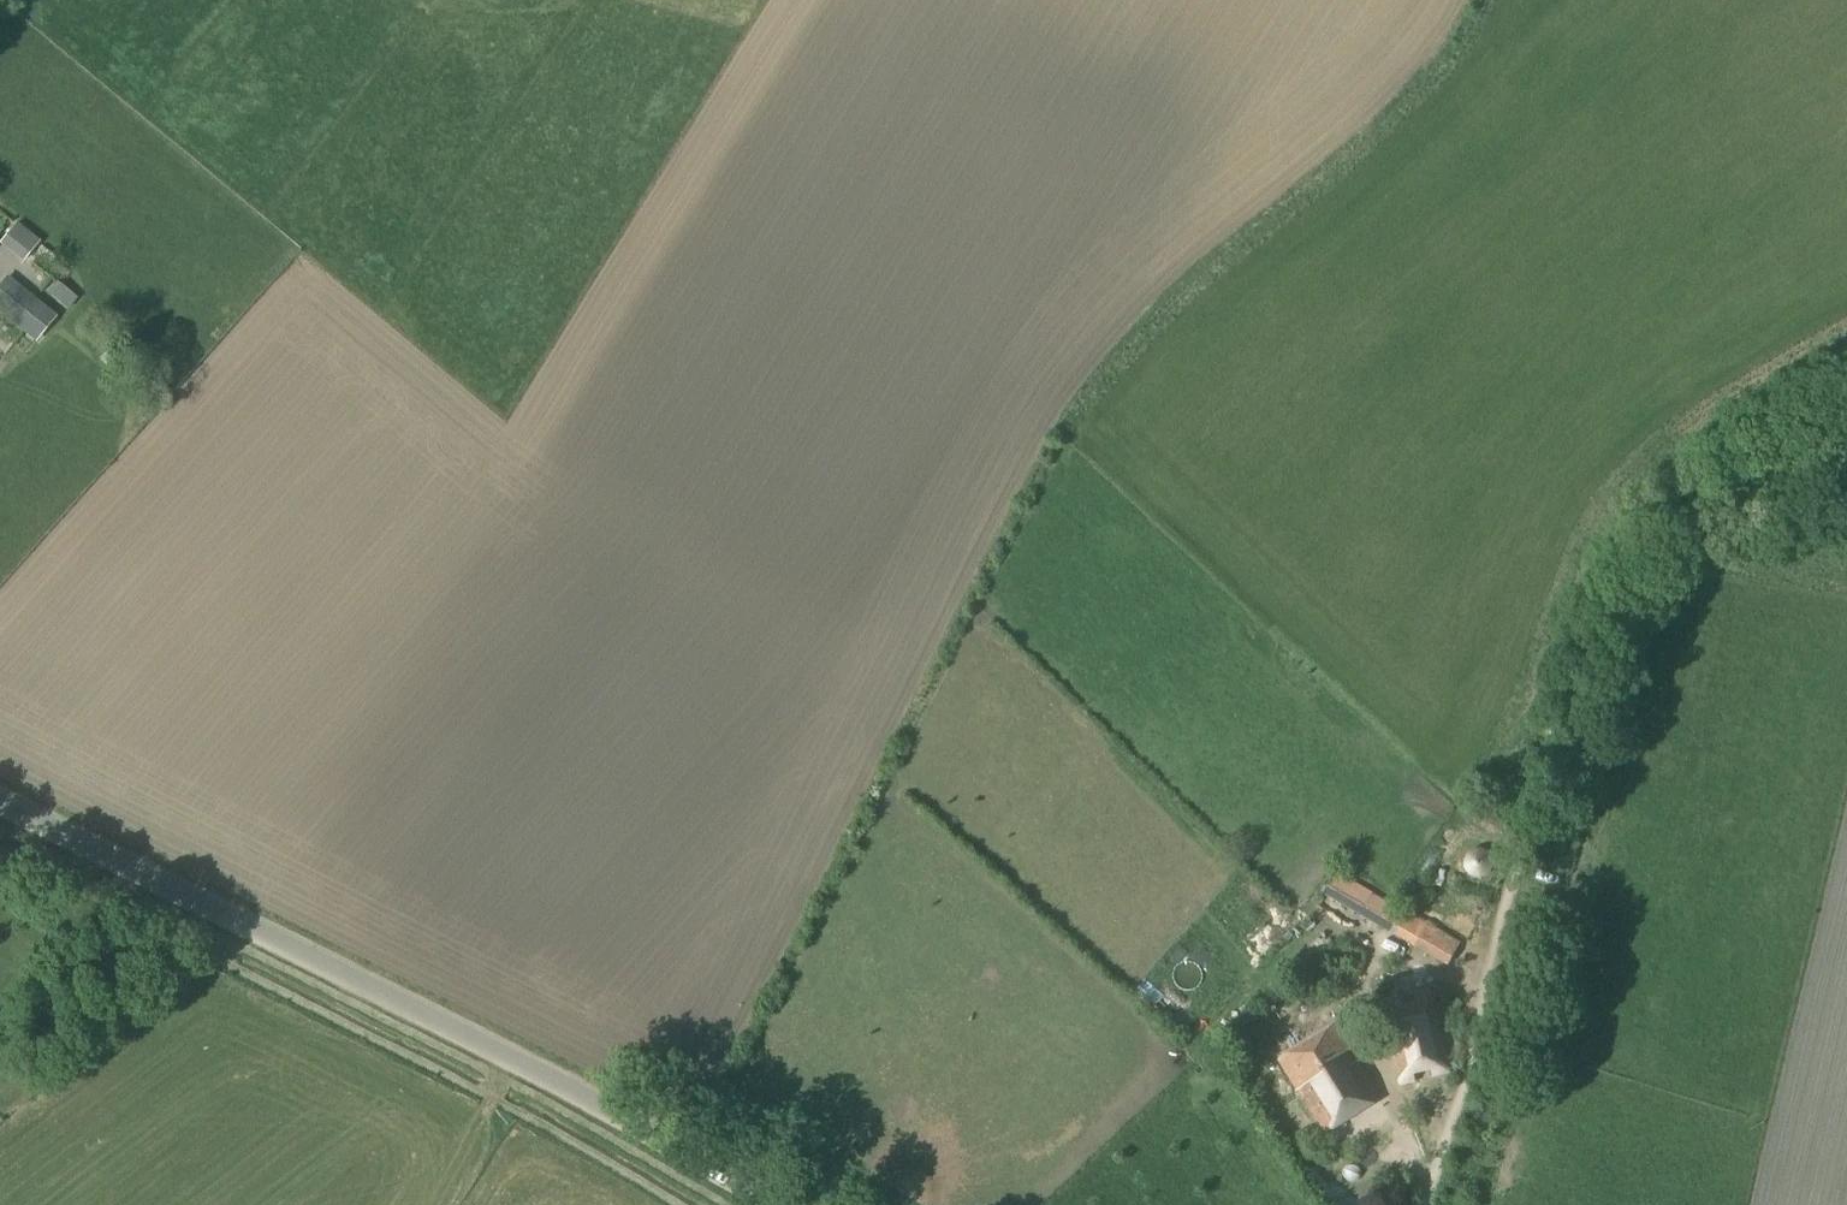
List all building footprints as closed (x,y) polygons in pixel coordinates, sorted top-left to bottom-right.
[(6,236),(24,252),(40,234),(22,218),(6,236)] [(55,316),(6,275),(0,282),(0,314),(34,342),(55,316)] [(66,311),(76,299),(60,285),(50,297),(66,311)] [(1428,927),(1372,896),(1374,892),(1334,870),(1320,894),(1448,965),(1460,944),(1429,926),(1428,927)] [(1452,1070),(1432,990),(1381,1002),(1383,1010),(1386,1023),(1400,1082),(1417,1078),(1415,1071),(1434,1067),(1435,1074),(1452,1070)] [(1382,1099),(1352,1050),(1355,1048),(1340,1024),(1280,1060),(1297,1089),(1299,1088),(1326,1133),(1382,1099)]
